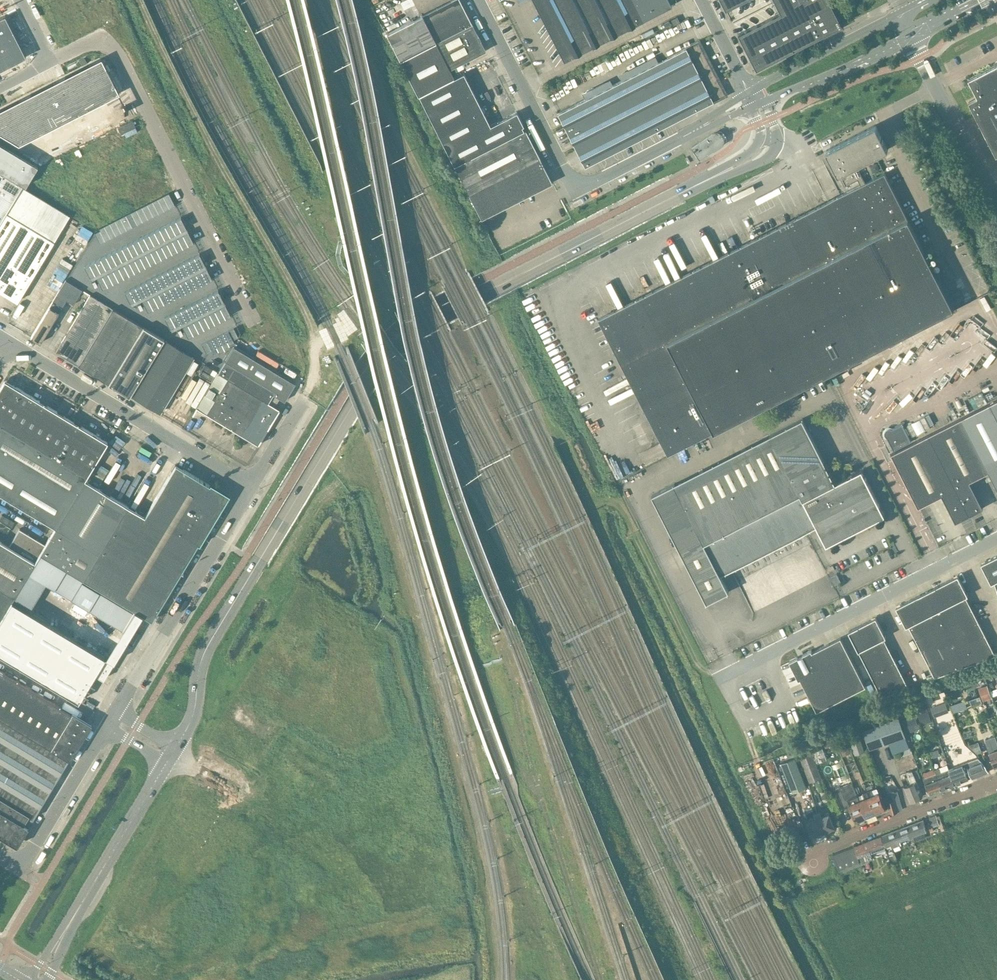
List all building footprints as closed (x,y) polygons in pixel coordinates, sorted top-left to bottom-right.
[(471,23),(460,0),(451,0),(386,33),(392,44),(400,60),(471,23)] [(644,19),(671,5),(668,0),(533,0),(564,60),(644,19)] [(725,10),(744,0),(720,0),(725,10)] [(827,0),(773,0),(780,13),(737,35),(755,70),(821,36),(821,34),(830,30),(830,31),(841,26),(827,0)] [(26,57),(5,15),(0,17),(0,70),(26,57)] [(679,22),(677,16),(671,20),(673,25),(679,22)] [(485,50),(471,23),(400,60),(418,96),(454,77),(449,68),(485,50)] [(584,166),(712,101),(725,94),(711,67),(709,68),(705,60),(707,59),(698,41),(557,112),(584,166)] [(0,109),(0,133),(18,144),(119,93),(101,58),(0,109)] [(968,80),(977,97),(969,102),(996,156),(996,65),(968,80)] [(490,125),(463,72),(454,77),(418,96),(454,165),(523,130),(522,126),(523,125),(516,111),(490,125)] [(876,124),(826,150),(845,186),(858,179),(861,185),(598,318),(668,455),(829,373),(954,309),(885,173),(865,182),(856,165),(888,148),(876,124)] [(468,193),(539,157),(525,129),(523,130),(454,165),(468,193)] [(6,212),(22,185),(33,167),(0,147),(0,221),(6,212)] [(539,157),(468,193),(481,218),(552,182),(539,157)] [(100,243),(175,205),(169,193),(99,228),(100,230),(95,233),(100,243)] [(17,301),(53,241),(28,225),(31,220),(24,216),(21,221),(6,212),(0,221),(0,291),(17,301)] [(103,288),(194,242),(181,217),(85,266),(95,286),(98,284),(95,279),(97,277),(103,288)] [(148,311),(212,278),(199,253),(125,292),(132,306),(137,303),(140,308),(143,307),(140,301),(143,300),(148,311)] [(65,280),(52,301),(31,337),(40,343),(66,300),(73,304),(82,290),(65,280)] [(188,337),(231,315),(218,290),(165,317),(172,331),(177,329),(180,334),(183,332),(180,327),(182,326),(188,337)] [(90,295),(55,352),(78,366),(113,308),(90,295)] [(113,308),(78,366),(91,374),(92,372),(109,382),(107,384),(108,384),(143,327),(113,308)] [(143,327),(108,384),(116,388),(116,389),(129,396),(164,339),(143,327)] [(233,340),(238,337),(234,328),(202,344),(206,353),(211,350),(213,354),(219,351),(220,353),(230,348),(229,346),(235,343),(233,340)] [(160,412),(193,357),(165,340),(132,395),(160,412)] [(217,372),(197,407),(206,412),(206,413),(254,442),(258,444),(279,409),(274,406),(269,403),(268,402),(273,394),(284,401),(295,383),(292,381),(253,358),(243,352),(234,346),(219,371),(218,373),(217,372)] [(13,385),(4,380),(0,387),(0,424),(87,476),(107,442),(13,385)] [(273,395),(269,403),(274,406),(279,398),(273,395)] [(674,484),(652,495),(707,603),(729,591),(721,575),(805,532),(817,526),(826,545),(844,536),(846,535),(852,532),(854,531),(885,515),(862,470),(835,483),(792,397),(759,414),(761,419),(740,430),(748,446),(751,451),(677,489),(674,484)] [(891,453),(918,507),(942,495),(956,522),(983,507),(970,481),(988,471),(996,488),(996,399),(891,453)] [(0,424),(0,500),(2,501),(4,496),(56,527),(85,479),(87,476),(0,424)] [(911,441),(902,424),(892,429),(891,429),(890,428),(889,428),(888,429),(887,429),(886,430),(885,431),(885,432),(885,433),(885,434),(885,435),(886,436),(887,437),(894,450),(911,441)] [(145,516),(85,479),(56,527),(45,544),(40,553),(83,579),(151,620),(152,620),(152,619),(198,544),(200,545),(230,495),(210,483),(209,485),(176,464),(145,516)] [(0,541),(0,587),(14,596),(35,562),(40,553),(45,544),(19,529),(9,546),(0,541)] [(981,563),(991,583),(994,581),(996,589),(996,555),(981,563)] [(831,576),(835,584),(841,581),(837,573),(831,576)] [(995,654),(981,626),(966,596),(968,595),(958,575),(936,586),(896,607),(906,626),(909,625),(935,676),(995,654)] [(11,600),(14,596),(0,587),(0,619),(11,600)] [(11,600),(0,619),(0,654),(78,701),(95,674),(103,679),(111,666),(113,662),(113,661),(11,600)] [(908,686),(895,660),(884,638),(886,637),(876,617),(849,631),(882,696),(908,686)] [(801,678),(817,710),(865,686),(841,637),(812,652),(811,650),(789,661),(799,679),(801,678)] [(0,670),(0,717),(67,756),(87,723),(84,721),(0,670)] [(980,696),(969,699),(972,706),(982,703),(980,696)] [(965,699),(951,704),(954,712),(967,707),(965,699)] [(59,773),(69,757),(67,756),(0,717),(0,834),(16,844),(59,773)] [(899,717),(863,730),(870,749),(906,736),(899,717)] [(908,717),(901,719),(907,734),(913,731),(908,717)] [(985,739),(990,752),(993,763),(995,766),(996,766),(996,741),(995,736),(995,735),(985,739)] [(865,752),(859,737),(850,740),(855,755),(865,752)] [(833,739),(823,743),(825,748),(835,744),(833,739)] [(978,742),(968,745),(977,754),(982,752),(978,742)] [(827,759),(823,748),(813,751),(817,763),(827,759)] [(794,756),(793,752),(781,756),(783,760),(794,756)] [(821,778),(811,752),(800,756),(810,782),(815,780),(819,792),(826,790),(821,778)] [(792,791),(807,786),(796,757),(782,762),(792,791)] [(978,758),(949,768),(955,784),(969,779),(968,779),(971,777),(972,778),(989,771),(986,765),(978,758)] [(941,772),(936,773),(942,789),(955,784),(949,768),(949,769),(947,764),(939,767),(941,772)] [(911,782),(904,785),(910,801),(911,800),(913,801),(916,800),(917,798),(918,798),(921,796),(922,796),(916,781),(921,779),(917,769),(913,771),(914,774),(909,776),(911,782)] [(923,778),(929,794),(942,789),(936,773),(923,778)] [(842,808),(850,805),(855,820),(856,820),(858,821),(862,820),(862,817),(864,817),(856,795),(857,795),(853,783),(835,790),(842,808)] [(877,787),(865,791),(874,813),(876,812),(877,813),(881,812),(881,810),(885,808),(877,787)] [(894,790),(886,793),(891,814),(897,811),(902,809),(898,791),(895,792),(894,790)] [(865,797),(859,799),(857,795),(856,795),(864,817),(866,816),(868,817),(871,816),(872,814),(874,813),(865,791),(863,793),(865,797)] [(829,812),(822,815),(820,811),(817,813),(824,831),(826,830),(827,831),(830,830),(831,828),(835,827),(829,812)] [(816,818),(808,820),(814,835),(818,833),(819,834),(822,833),(823,831),(824,831),(817,813),(815,814),(816,818)] [(928,826),(928,827),(939,823),(936,815),(929,817),(932,824),(928,826)] [(923,819),(882,835),(886,845),(889,853),(892,860),(897,858),(896,858),(894,851),(892,846),(901,842),(900,839),(927,829),(923,819)] [(871,851),(885,845),(881,835),(852,846),(859,864),(867,861),(866,860),(874,857),(871,851)] [(839,869),(840,871),(841,872),(859,864),(852,846),(833,854),(839,869)] [(704,897),(703,898),(743,979),(744,979),(704,897)] [(693,903),(692,903),(729,979),(730,979),(693,903)]
